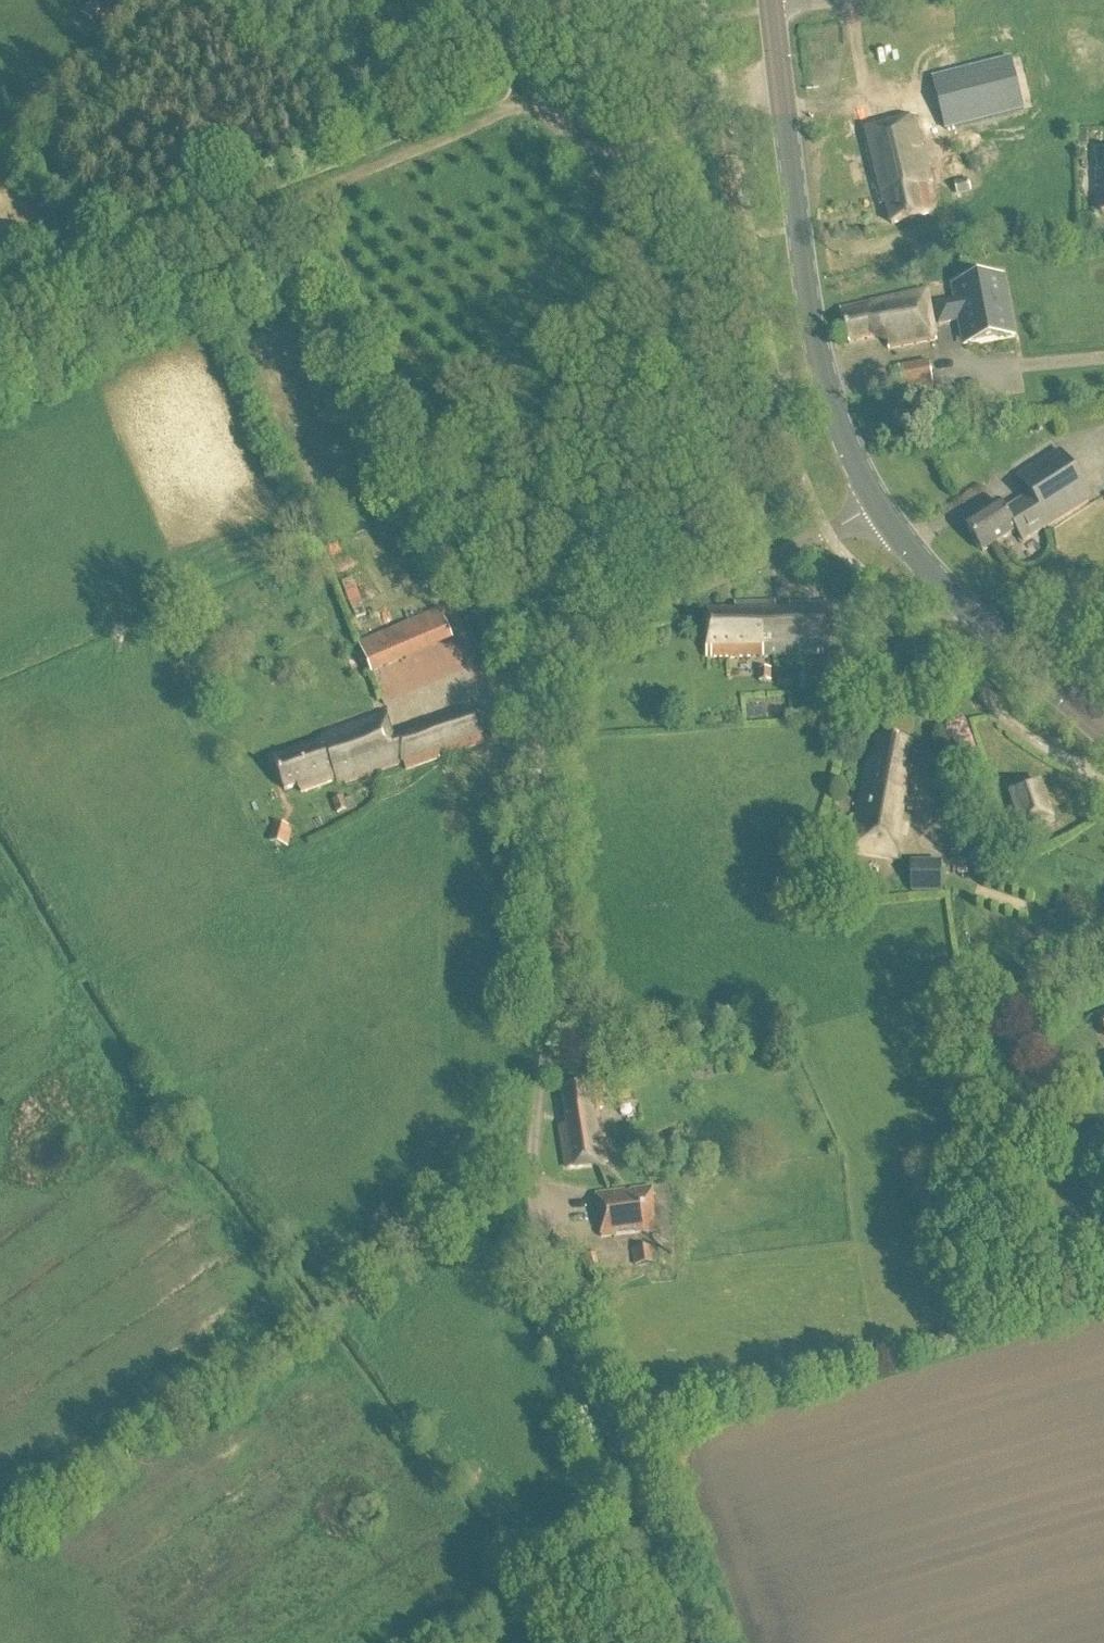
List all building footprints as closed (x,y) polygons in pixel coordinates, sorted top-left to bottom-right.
[(96,29),(121,0),(95,0),(81,16),(96,29)] [(945,132),(1023,113),(1010,61),(932,80),(945,132)] [(933,186),(915,119),(861,133),(878,208),(886,206),(891,226),(933,215),(927,187),(933,186)] [(968,180),(954,184),(957,197),(972,194),(968,180)] [(1015,339),(1013,328),(1003,278),(952,288),(955,302),(935,306),(935,309),(930,310),(927,292),(867,304),(867,305),(840,311),(846,347),(870,341),(887,347),(888,353),(937,343),(932,318),(937,317),(938,327),(959,323),(964,349),(1015,339)] [(933,387),(929,363),(899,369),(903,393),(933,387)] [(981,400),(978,385),(965,388),(968,403),(981,400)] [(1030,498),(1004,514),(998,505),(963,527),(981,555),(1015,534),(1023,547),(1052,529),(1050,527),(1091,503),(1059,454),(1018,479),(1030,498)] [(359,577),(348,580),(355,606),(366,603),(359,577)] [(776,602),(733,603),(733,612),(707,613),(709,659),(842,656),(841,604),(825,605),(825,606),(809,606),(809,604),(789,605),(789,610),(777,611),(776,602)] [(439,611),(358,646),(370,674),(451,639),(439,611)] [(757,684),(770,684),(770,672),(757,671),(757,684)] [(386,716),(323,741),(324,745),(275,762),(283,790),(296,786),(298,794),(336,782),(337,785),(403,765),(406,773),(439,761),(439,759),(447,756),(448,758),(482,745),(480,739),(481,739),(473,715),(394,742),(386,716)] [(907,771),(912,746),(875,740),(870,765),(866,764),(849,850),(897,860),(901,840),(905,841),(907,827),(898,826),(901,810),(909,812),(916,773),(907,771)] [(1006,795),(1022,837),(1025,844),(1058,830),(1055,824),(1040,784),(1006,795)] [(349,811),(344,798),(332,802),(337,816),(349,811)] [(271,825),(267,843),(285,847),(290,830),(271,825)] [(962,842),(950,843),(951,855),(963,854),(962,842)] [(968,864),(992,864),(990,844),(968,845),(968,864)] [(917,890),(947,890),(948,860),(918,859),(917,890)] [(566,1170),(608,1164),(603,1128),(600,1128),(598,1110),(603,1110),(600,1086),(563,1091),(568,1127),(560,1128),(566,1170)] [(618,1103),(630,1100),(627,1089),(616,1091),(618,1103)] [(600,1238),(657,1232),(652,1189),(595,1195),(600,1238)] [(636,1266),(656,1264),(655,1249),(635,1251),(636,1266)]
